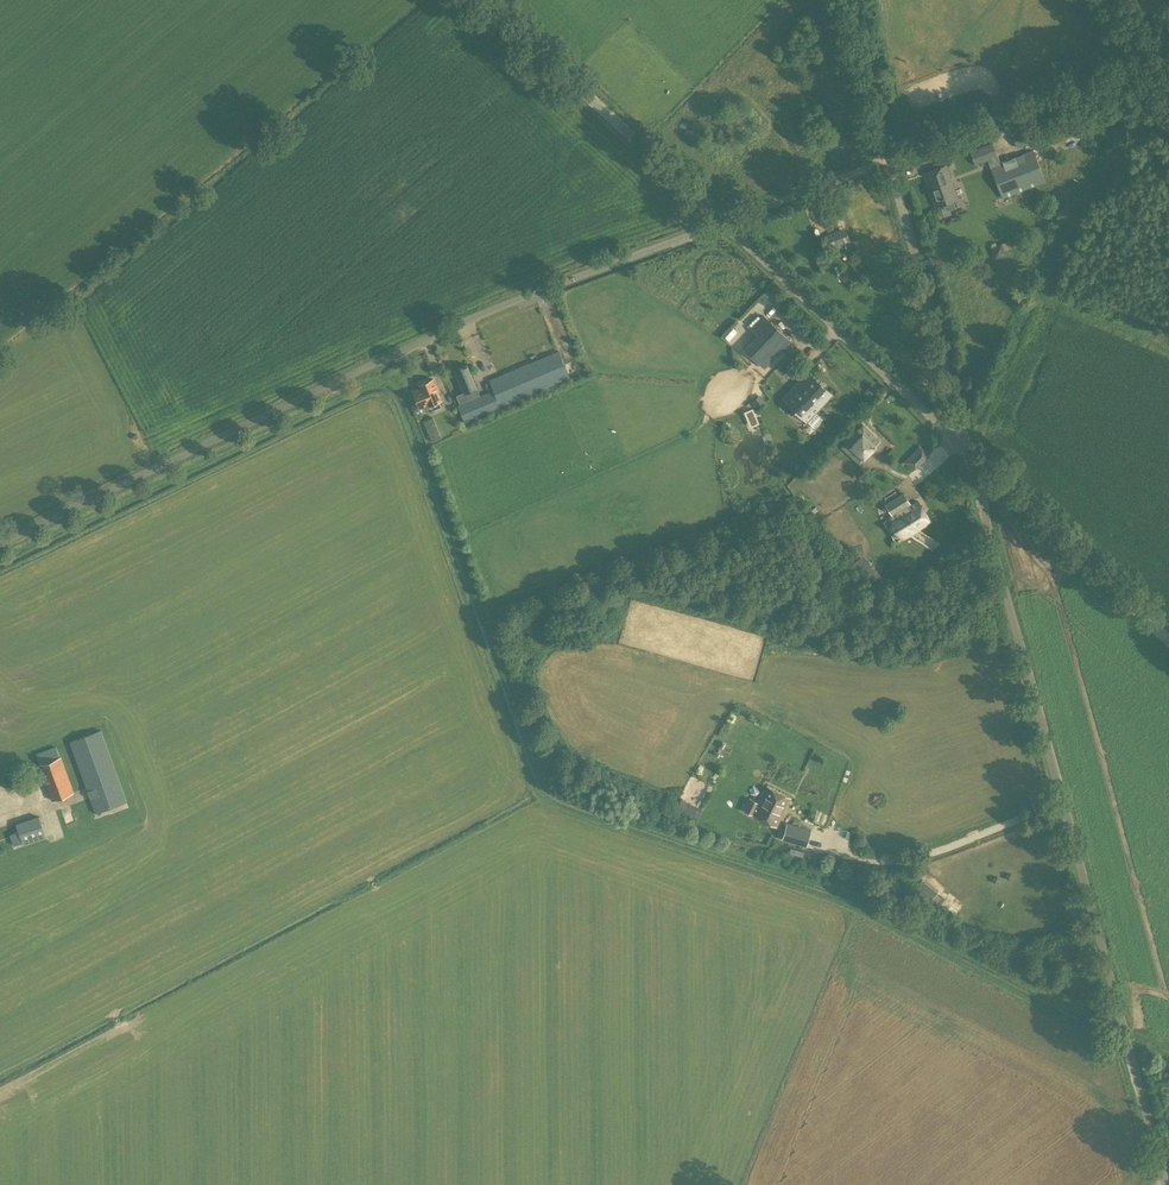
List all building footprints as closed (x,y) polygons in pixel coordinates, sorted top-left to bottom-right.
[(1026,130),(1012,134),(1017,148),(1030,143),(1026,130)] [(1000,162),(992,142),(991,139),(954,151),(961,171),(987,160),(1002,198),(1046,182),(1033,150),(1000,162)] [(999,154),(1000,160),(1009,158),(1008,152),(999,154)] [(957,200),(946,167),(924,174),(935,207),(957,200)] [(845,228),(826,234),(831,247),(850,241),(845,228)] [(992,255),(1003,256),(1004,245),(993,244),(992,255)] [(492,389),(480,395),(467,365),(455,371),(465,393),(458,396),(461,403),(457,405),(465,424),(499,410),(498,408),(582,373),(576,359),(564,365),(546,321),(486,347),(498,376),(488,380),(492,389)] [(765,367),(782,348),(790,340),(771,322),(746,349),(765,367)] [(785,398),(804,417),(827,392),(808,374),(785,398)] [(418,386),(419,388),(413,391),(418,404),(424,401),(426,407),(431,405),(433,409),(441,406),(439,401),(442,400),(433,379),(418,386)] [(756,408),(764,403),(759,396),(752,400),(756,408)] [(751,425),(759,422),(753,408),(746,410),(751,425)] [(442,438),(433,417),(423,421),(432,442),(442,438)] [(841,447),(858,464),(880,441),(863,425),(841,447)] [(903,462),(913,471),(929,454),(919,445),(903,462)] [(910,507),(908,506),(908,505),(910,504),(903,493),(886,504),(892,515),(895,514),(897,518),(893,521),(903,538),(930,522),(918,502),(910,507)] [(127,802),(101,730),(69,743),(95,815),(127,802)] [(36,754),(40,764),(38,765),(51,801),(74,793),(61,757),(59,757),(56,747),(36,754)] [(767,787),(760,802),(749,797),(743,810),(754,815),(753,815),(775,826),(790,798),(767,787)] [(23,845),(46,837),(39,815),(16,823),(23,845)] [(786,824),(782,840),(807,847),(811,831),(786,824)] [(916,889),(933,899),(939,888),(922,878),(916,889)]
